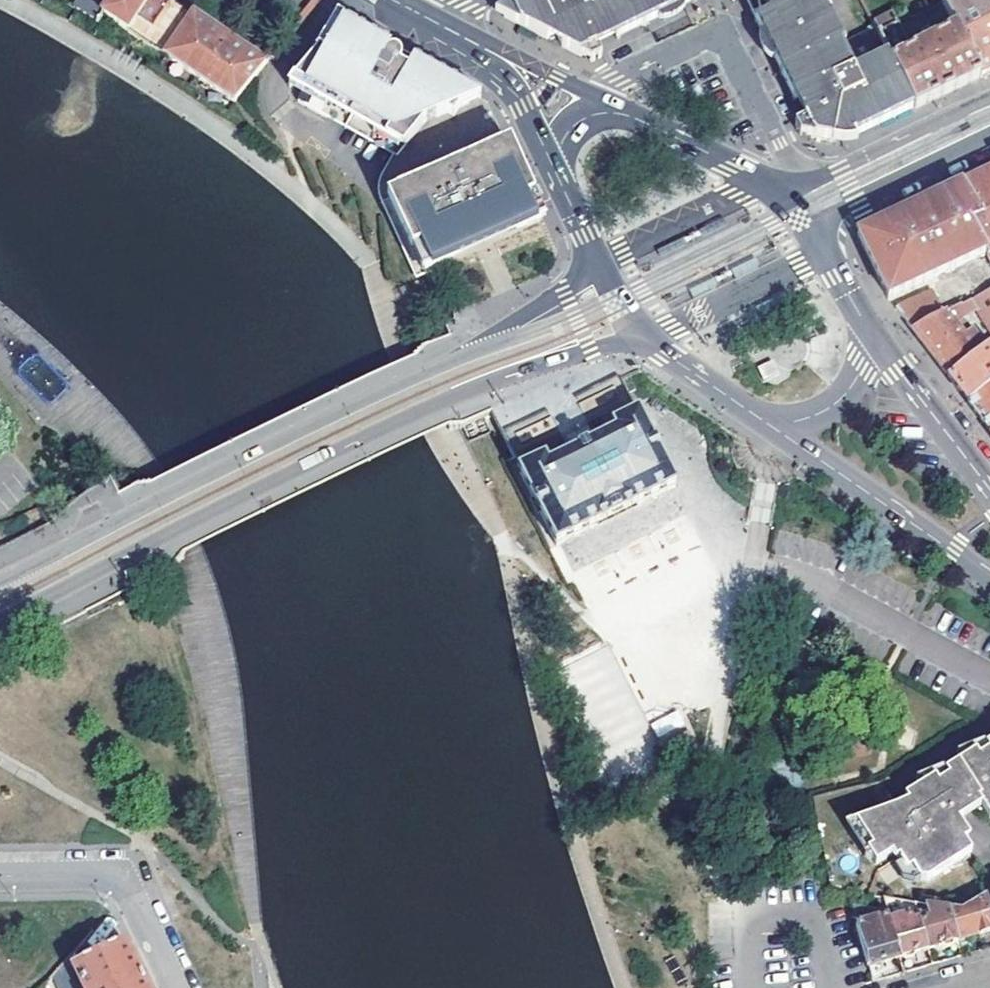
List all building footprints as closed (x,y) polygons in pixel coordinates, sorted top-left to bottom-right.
[(101,22),(105,16),(114,0),(87,0),(81,10),(101,22)] [(167,57),(194,16),(172,2),(155,29),(139,18),(150,0),(114,0),(105,16),(167,57)] [(500,9),(501,16),(544,39),(556,33),(562,48),(581,58),(599,48),(596,42),(613,33),(616,39),(624,35),(651,21),(686,3),(693,0),(520,0),(500,9)] [(843,142),(848,140),(858,135),(869,130),(918,110),(877,29),(845,42),(824,0),(757,0),(760,8),(769,25),(787,62),(811,111),(825,139),(843,142)] [(943,3),(957,30),(982,79),(989,76),(989,0),(949,0),(943,3)] [(167,57),(238,104),(266,65),(195,14),(194,16),(167,57)] [(982,79),(957,30),(933,42),(930,36),(922,40),(926,46),(913,52),(893,14),(874,24),(877,29),(918,110),(942,98),(982,79)] [(297,93),(340,19),(334,15),(306,62),(303,61),(285,84),(297,93)] [(340,19),(297,93),(293,100),(307,108),(318,114),(326,98),(349,110),(345,119),(392,144),(388,152),(385,158),(473,105),(480,100),(478,95),(410,57),(409,61),(400,56),(390,50),(392,47),(340,19)] [(409,61),(410,57),(392,47),(390,50),(400,56),(409,61)] [(326,98),(318,114),(388,152),(392,144),(345,119),(349,110),(326,98)] [(506,147),(480,100),(473,105),(385,158),(379,168),(404,182),(407,176),(417,182),(386,198),(427,269),(480,240),(539,219),(506,147)] [(427,269),(386,198),(417,182),(407,176),(404,182),(379,168),(376,175),(374,184),(376,199),(377,203),(397,239),(419,265),(423,271),(427,269)] [(988,173),(970,181),(961,186),(977,222),(968,226),(985,254),(987,257),(989,256),(989,178),(988,173)] [(889,298),(985,254),(968,226),(977,222),(961,186),(955,188),(926,202),(890,219),(873,227),(859,234),(889,298)] [(968,303),(976,313),(989,331),(989,291),(968,303)] [(943,316),(932,293),(897,308),(905,320),(914,331),(943,316)] [(957,329),(966,322),(970,319),(968,317),(976,313),(968,303),(943,316),(914,331),(946,372),(949,377),(976,356),(957,329)] [(985,349),(966,322),(957,329),(976,356),(985,349)] [(985,349),(976,356),(949,377),(953,382),(968,402),(989,385),(989,345),(985,349)] [(772,363),(757,370),(762,381),(777,375),(772,363)] [(968,402),(973,409),(989,431),(989,385),(968,402)] [(548,455),(519,469),(557,547),(680,486),(642,409),(614,422),(617,429),(579,448),(551,461),(548,455)] [(680,712),(649,727),(658,744),(669,766),(670,769),(701,754),(688,729),(680,712)] [(922,792),(925,797),(912,805),(895,815),(863,830),(878,854),(873,857),(882,870),(901,858),(905,863),(914,876),(918,874),(923,881),(931,882),(976,853),(965,838),(972,835),(962,820),(957,824),(952,818),(981,800),(985,806),(989,814),(989,747),(922,792)] [(925,797),(922,792),(909,800),(912,805),(925,797)] [(957,824),(962,820),(985,806),(981,800),(952,818),(957,824)] [(878,854),(863,830),(854,836),(869,859),(873,857),(878,854)] [(914,876),(905,863),(896,868),(905,881),(917,885),(923,881),(918,874),(914,876)] [(950,914),(959,942),(989,932),(989,908),(987,896),(961,913),(949,910),(950,914)] [(930,949),(922,905),(883,899),(888,917),(900,958),(930,949)] [(959,942),(950,914),(922,905),(930,949),(959,942)] [(888,917),(857,926),(870,967),(900,958),(888,917)] [(125,942),(74,968),(84,987),(147,987),(144,981),(125,942)]
